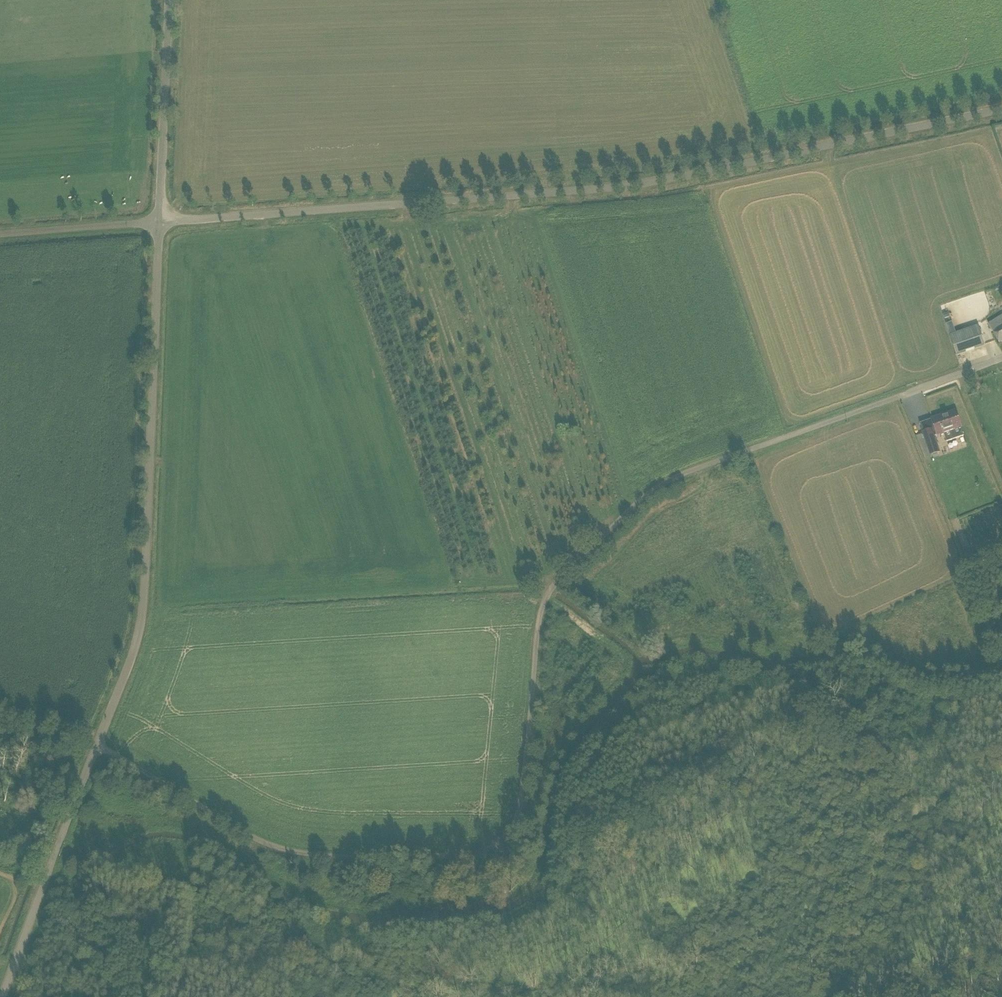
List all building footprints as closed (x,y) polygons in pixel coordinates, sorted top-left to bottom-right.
[(999,344),(1001,343),(1001,316),(988,325),(990,327),(998,342),(999,344)] [(956,355),(985,345),(978,326),(949,335),(956,355)] [(964,437),(956,412),(920,424),(930,456),(940,453),(933,430),(935,430),(938,437),(944,434),(947,443),(964,437)]
